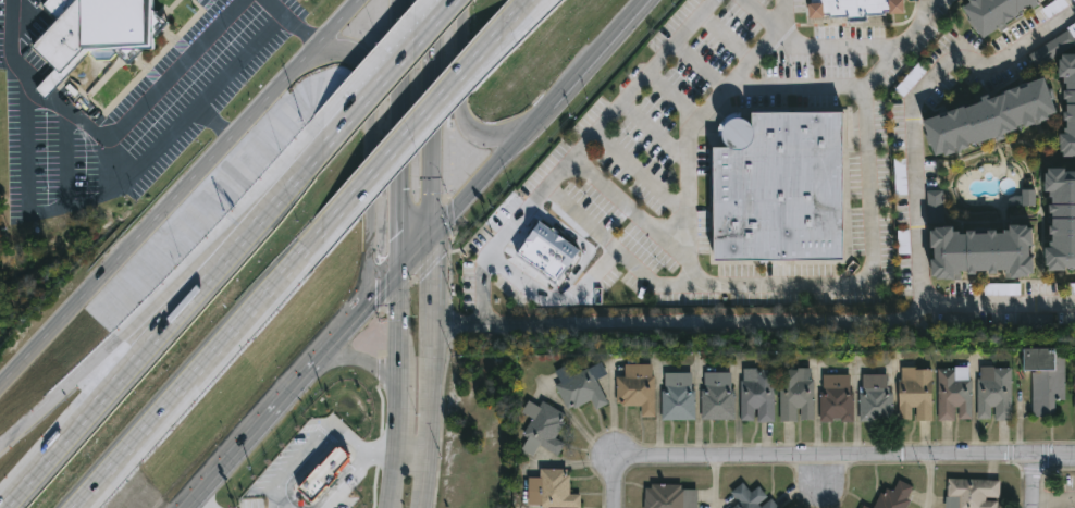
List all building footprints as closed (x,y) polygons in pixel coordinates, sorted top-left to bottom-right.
[(41,4),(57,18),(33,45),(58,69),(38,90),(45,97),(86,53),(155,52),(154,0),(45,0),(41,4)] [(811,21),(809,0),(905,0),(906,15),(811,21)] [(959,1),(960,0),(1040,0),(979,36),(959,1)] [(1074,45),(1074,42),(1070,32),(1028,53),(1035,66),(1074,45)] [(1063,54),(1074,54),(1074,157),(1062,157),(1063,54)] [(922,116),(1045,82),(1057,120),(932,156),(922,116)] [(752,124),(757,127),(763,128),(763,119),(847,119),(847,259),(726,258),(726,150),(741,150),(741,146),(737,140),(734,135),(731,134),(733,126),(739,122),(746,120),(746,123),(752,124)] [(896,196),(908,195),(906,159),(894,159),(896,196)] [(1047,169),(1074,168),(1074,271),(1048,271),(1047,169)] [(1036,190),(1022,190),(1022,206),(1035,207),(1036,190)] [(1030,226),(1033,277),(1004,278),(1004,271),(959,273),(960,280),(931,281),(928,193),(943,193),(944,230),(1030,226)] [(580,250),(552,294),(527,276),(532,269),(515,258),(538,222),(580,250)] [(898,231),(899,254),(910,254),(909,230),(898,231)] [(1063,398),(1053,398),(1053,416),(1031,416),(1030,369),(1022,369),(1022,348),(1062,347),(1063,398)] [(570,374),(600,362),(604,373),(595,376),(606,402),(593,408),(590,399),(565,409),(556,383),(559,382),(555,369),(566,364),(570,374)] [(639,416),(639,405),(617,405),(617,376),(623,376),(623,363),(653,363),(653,416),(639,416)] [(936,367),(969,365),(969,419),(937,419),(936,367)] [(930,418),(898,418),(898,367),(930,367),(930,418)] [(1010,367),(1010,419),(977,418),(977,367),(1010,367)] [(773,368),(773,420),(740,420),(740,368),(773,368)] [(812,419),(779,420),(778,368),(812,368),(812,419)] [(732,419),(701,419),(701,371),(732,371),(732,419)] [(692,372),(692,419),(663,419),(663,372),(692,372)] [(819,420),(819,373),(851,373),(851,420),(819,420)] [(860,420),(860,373),(889,373),(889,420),(860,420)] [(553,437),(563,442),(556,456),(526,443),(529,436),(522,434),(538,400),(565,412),(553,437)] [(298,489),(312,503),(353,459),(339,446),(298,489)] [(579,494),(579,507),(526,506),(527,476),(539,476),(539,468),(568,468),(567,493),(579,494)] [(998,479),(997,507),(945,507),(946,476),(998,479)] [(914,486),(903,507),(872,507),(882,486),(891,491),(897,479),(914,486)] [(757,485),(776,507),(731,507),(739,501),(730,491),(741,482),(750,492),(757,485)] [(695,485),(695,507),(643,507),(643,485),(695,485)]
